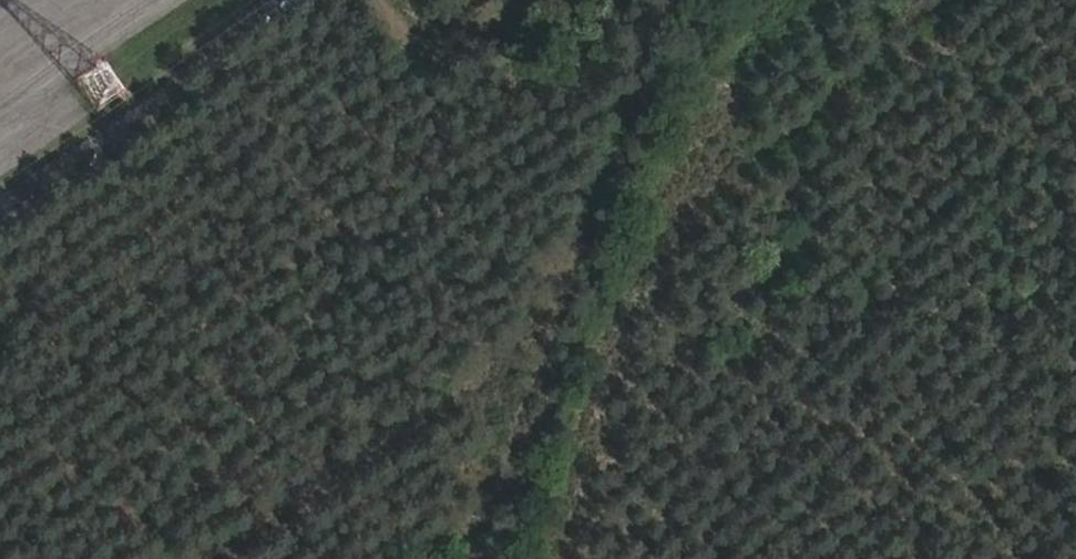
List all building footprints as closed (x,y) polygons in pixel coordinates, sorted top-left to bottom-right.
[(106,54),(76,79),(100,108),(130,84),(106,54)]
